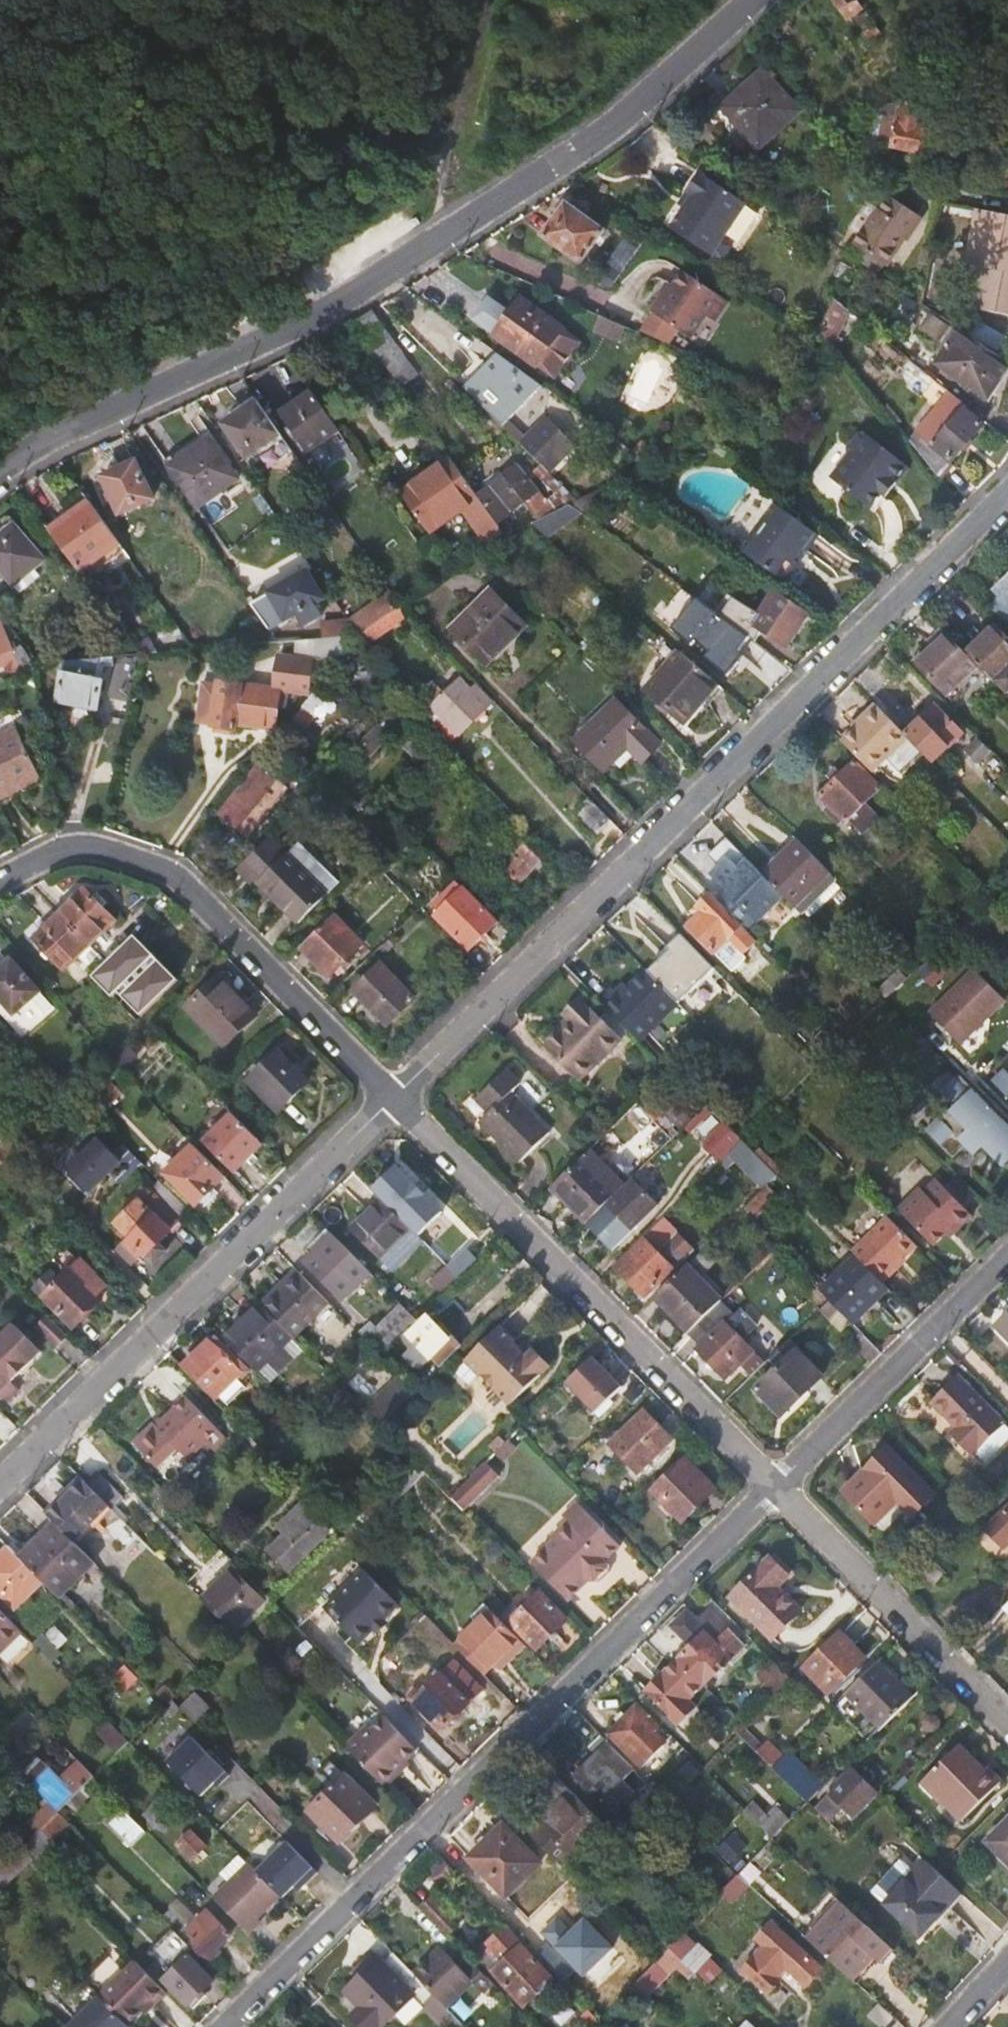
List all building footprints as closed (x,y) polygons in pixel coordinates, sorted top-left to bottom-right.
[(841,7),(848,17),(861,6),(857,0),(850,0),(841,7)] [(867,11),(857,18),(871,39),(881,31),(867,11)] [(794,111),(761,75),(724,108),(759,145),(794,111)] [(934,132),(937,110),(902,103),(894,147),(932,154),(935,134),(934,132)] [(747,205),(701,174),(688,193),(693,197),(685,209),(672,229),(716,259),(724,258),(731,248),(730,240),(726,237),(747,205)] [(693,197),(688,193),(680,206),(685,209),(693,197)] [(885,265),(905,237),(903,235),(917,215),(890,197),(885,205),(882,204),(863,231),(867,235),(860,247),(885,265)] [(605,230),(567,203),(544,235),(584,262),(605,230)] [(979,210),(968,264),(981,267),(986,269),(982,287),(978,287),(974,309),(1007,315),(1007,216),(979,210)] [(919,217),(917,215),(903,235),(905,237),(919,217)] [(855,243),(860,247),(867,235),(863,231),(855,243)] [(981,267),(978,287),(982,287),(986,269),(981,267)] [(667,297),(664,295),(652,312),(692,339),(708,316),(716,322),(730,302),(685,271),(675,286),(667,297)] [(662,294),(664,295),(667,297),(675,286),(669,283),(662,294)] [(491,294),(474,319),(492,332),(509,308),(491,294)] [(919,305),(909,298),(902,309),(911,316),(919,305)] [(562,329),(520,300),(495,334),(537,365),(562,329)] [(833,347),(849,312),(834,300),(819,330),(833,347)] [(607,336),(614,322),(583,308),(576,323),(607,336)] [(385,331),(372,311),(356,322),(371,343),(393,375),(408,365),(385,331)] [(1007,373),(1007,360),(959,327),(936,361),(959,377),(957,381),(978,402),(996,408),(1007,373)] [(582,344),(562,329),(537,365),(557,380),(582,344)] [(519,379),(523,373),(494,351),(485,362),(499,377),(478,399),(511,431),(549,472),(573,448),(547,419),(528,436),(511,419),(535,393),(519,379)] [(312,451),(342,431),(315,391),(285,412),(312,451)] [(947,395),(910,442),(939,478),(982,422),(947,395)] [(249,457),(283,434),(260,400),(226,423),(249,457)] [(195,509),(199,507),(238,480),(225,462),(229,458),(209,430),(167,459),(162,462),(195,509)] [(849,456),(831,478),(871,510),(882,496),(885,498),(909,468),(866,434),(859,435),(848,449),(849,456)] [(515,464),(504,449),(462,475),(473,490),(515,464)] [(449,456),(419,478),(423,485),(454,463),(449,456)] [(103,476),(120,514),(153,500),(136,460),(103,476)] [(423,485),(419,478),(404,489),(432,530),(465,506),(482,531),(495,522),(492,518),(473,490),(462,475),(454,463),(423,485)] [(515,464),(473,490),(492,518),(519,500),(536,520),(553,512),(515,464)] [(578,512),(620,492),(609,484),(577,500),(568,504),(578,512)] [(90,500),(49,529),(79,572),(120,543),(90,500)] [(800,565),(795,563),(792,558),(799,548),(804,552),(815,535),(776,506),(765,520),(769,524),(759,536),(755,533),(740,551),(784,586),(800,565)] [(560,510),(543,517),(549,532),(566,525),(560,510)] [(13,587),(16,585),(21,590),(38,575),(33,569),(45,559),(13,522),(0,533),(0,571),(13,587)] [(795,563),(804,552),(799,548),(792,558),(795,563)] [(324,596),(306,571),(270,596),(287,621),(298,614),(305,624),(319,615),(312,605),(324,596)] [(993,609),(1007,625),(1007,577),(995,590),(1003,599),(993,609)] [(734,598),(707,578),(694,597),(710,608),(718,614),(728,599),(731,602),(734,598)] [(673,623),(697,602),(686,590),(662,611),(673,623)] [(485,661),(527,621),(497,591),(456,630),(485,661)] [(787,645),(808,613),(775,591),(754,623),(787,645)] [(728,599),(718,614),(735,627),(737,628),(747,614),(731,602),(728,599)] [(368,643),(410,615),(400,606),(363,630),(360,634),(368,643)] [(733,632),(735,627),(718,614),(710,608),(696,627),(703,632),(698,641),(707,648),(703,655),(739,682),(760,651),(733,632)] [(326,637),(358,634),(349,621),(324,624),(326,637)] [(530,625),(527,621),(485,661),(489,665),(530,625)] [(177,624),(131,646),(137,654),(140,654),(195,648),(177,624)] [(276,641),(265,624),(243,626),(244,644),(276,641)] [(966,653),(976,663),(995,682),(1007,695),(1007,639),(995,626),(966,653)] [(38,668),(15,637),(11,635),(7,636),(4,631),(0,633),(0,667),(4,665),(10,678),(38,668)] [(219,681),(219,685),(215,724),(214,727),(239,730),(240,723),(275,727),(278,706),(286,707),(288,692),(311,695),(360,634),(358,634),(326,637),(297,639),(296,654),(278,652),(275,688),(219,681)] [(945,692),(976,663),(966,653),(961,648),(959,648),(946,634),(917,663),(945,692)] [(592,637),(582,647),(594,658),(604,647),(592,637)] [(691,699),(711,677),(676,648),(644,686),(681,719),(695,703),(691,699)] [(116,681),(133,684),(140,654),(137,654),(106,657),(105,664),(117,664),(116,681)] [(80,660),(67,661),(58,699),(97,707),(103,678),(77,671),(80,660)] [(456,739),(494,700),(468,673),(445,695),(435,684),(424,695),(432,702),(426,709),(456,739)] [(204,682),(199,722),(215,724),(219,685),(204,682)] [(402,713),(408,706),(401,698),(385,714),(398,727),(422,750),(412,760),(424,770),(441,753),(402,713)] [(315,703),(309,699),(284,729),(292,736),(309,715),(307,713),(315,703)] [(660,745),(617,701),(576,741),(605,771),(629,749),(642,763),(660,745)] [(886,718),(876,709),(850,734),(871,755),(892,734),(882,722),(886,718)] [(928,725),(920,717),(905,732),(933,761),(963,732),(943,711),(928,725)] [(385,714),(358,743),(370,755),(398,727),(385,714)] [(0,736),(0,798),(41,778),(15,728),(0,736)] [(976,762),(990,749),(978,737),(965,750),(976,762)] [(882,788),(855,761),(819,795),(829,806),(824,811),(839,826),(844,821),(847,823),(850,820),(863,835),(880,818),(866,804),(882,788)] [(257,763),(219,810),(249,834),(287,786),(257,763)] [(593,830),(609,816),(591,798),(576,812),(593,830)] [(550,849),(527,826),(512,841),(515,846),(501,861),(519,881),(550,849)] [(780,859),(764,875),(785,896),(797,908),(832,873),(795,835),(776,854),(780,859)] [(269,836),(237,868),(255,886),(260,881),(299,922),(338,884),(299,844),(287,855),(269,836)] [(714,874),(731,892),(758,921),(785,896),(764,875),(726,837),(708,855),(720,868),(714,874)] [(470,949),(500,919),(465,885),(464,887),(457,880),(434,903),(441,909),(435,915),(470,949)] [(85,888),(58,912),(89,946),(116,921),(85,888)] [(720,902),(748,931),(758,921),(731,892),(720,902)] [(720,902),(712,894),(690,914),(696,921),(690,926),(717,954),(719,952),(737,971),(750,958),(746,955),(760,942),(754,937),(748,931),(720,902)] [(89,946),(58,912),(34,934),(65,968),(89,946)] [(363,942),(336,914),(302,947),(329,975),(363,942)] [(955,928),(959,923),(951,914),(946,918),(955,928)] [(164,949),(168,945),(156,932),(126,960),(146,979),(139,986),(150,999),(182,967),(164,949)] [(648,971),(679,1002),(716,966),(682,932),(668,946),(670,949),(648,971)] [(394,943),(390,938),(378,950),(383,954),(394,943)] [(186,963),(168,945),(164,949),(182,967),(186,963)] [(14,1014),(40,992),(12,959),(0,970),(0,998),(14,1014)] [(354,990),(388,1026),(418,997),(383,962),(354,990)] [(929,978),(918,967),(886,998),(896,1009),(929,978)] [(639,1041),(679,1002),(648,971),(645,969),(627,987),(619,995),(616,991),(612,988),(599,1001),(639,1041)] [(1006,1001),(975,970),(952,993),(951,994),(980,1023),(982,1025),(1006,1001)] [(184,1007),(224,1047),(256,1015),(217,974),(184,1007)] [(619,995),(627,987),(624,984),(616,991),(619,995)] [(952,993),(950,991),(930,1012),(960,1042),(980,1023),(951,994),(952,993)] [(545,1044),(578,1079),(620,1038),(584,1001),(567,1016),(570,1021),(545,1044)] [(780,1045),(787,1039),(774,1025),(767,1032),(780,1045)] [(247,1081),(277,1112),(308,1081),(278,1051),(247,1081)] [(1005,1067),(993,1080),(1007,1095),(1007,1070),(1005,1067)] [(481,1121),(520,1160),(549,1131),(510,1090),(519,1082),(506,1068),(476,1097),(490,1112),(481,1121)] [(960,1074),(937,1097),(947,1107),(925,1128),(953,1156),(965,1144),(974,1153),(983,1145),(998,1160),(1007,1150),(1007,1146),(995,1133),(1007,1121),(960,1074)] [(96,1094),(106,1106),(120,1093),(109,1082),(96,1094)] [(659,1115),(653,1121),(670,1139),(696,1113),(689,1107),(684,1111),(674,1100),(670,1104),(660,1093),(648,1104),(659,1115)] [(2,1127),(11,1118),(0,1106),(0,1124),(2,1127)] [(692,1126),(723,1158),(730,1152),(742,1139),(711,1107),(692,1126)] [(232,1171),(262,1143),(232,1112),(203,1140),(232,1171)] [(1007,1121),(995,1133),(1007,1146),(1007,1123),(1007,1121)] [(608,1147),(599,1138),(553,1184),(579,1211),(576,1214),(584,1222),(619,1189),(592,1163),(608,1147)] [(99,1139),(67,1171),(88,1193),(121,1162),(99,1139)] [(730,1152),(765,1186),(777,1175),(742,1139),(730,1152)] [(6,1148),(13,1156),(22,1148),(14,1140),(6,1148)] [(195,1203),(225,1176),(194,1145),(166,1172),(195,1203)] [(405,1159),(373,1191),(381,1199),(402,1220),(412,1209),(408,1205),(420,1195),(423,1198),(430,1190),(414,1172),(415,1170),(405,1159)] [(15,1175),(4,1164),(0,1168),(0,1172),(9,1182),(15,1175)] [(793,1199),(797,1196),(777,1175),(765,1186),(741,1210),(763,1232),(771,1224),(782,1235),(804,1211),(793,1199)] [(955,1176),(945,1186),(965,1206),(975,1196),(955,1176)] [(593,1218),(619,1244),(660,1202),(635,1177),(593,1218)] [(921,1187),(898,1209),(934,1244),(946,1232),(955,1223),(959,1227),(973,1214),(965,1206),(945,1186),(937,1178),(925,1190),(921,1187)] [(157,1239),(188,1210),(159,1181),(148,1191),(143,1184),(124,1201),(130,1208),(115,1222),(119,1227),(116,1230),(126,1241),(118,1249),(129,1261),(140,1251),(152,1264),(167,1250),(157,1239)] [(402,1220),(381,1199),(352,1228),(381,1258),(411,1229),(402,1220)] [(887,1215),(851,1250),(856,1255),(883,1282),(898,1267),(895,1264),(903,1256),(916,1244),(887,1215)] [(657,1223),(615,1265),(646,1295),(675,1267),(656,1249),(670,1236),(657,1223)] [(959,1227),(955,1223),(946,1232),(950,1236),(959,1227)] [(342,1297),(369,1272),(325,1227),(308,1244),(313,1250),(304,1260),(342,1297)] [(453,1252),(443,1263),(448,1267),(458,1277),(486,1250),(477,1239),(457,1257),(453,1252)] [(34,1287),(72,1327),(101,1299),(96,1294),(105,1285),(81,1259),(78,1262),(69,1253),(34,1287)] [(825,1273),(814,1283),(829,1299),(838,1307),(854,1323),(889,1289),(883,1282),(856,1255),(831,1280),(825,1273)] [(906,1259),(903,1256),(895,1264),(898,1267),(906,1259)] [(654,1297),(689,1332),(721,1300),(723,1298),(689,1262),(654,1297)] [(433,1282),(442,1292),(458,1277),(448,1267),(433,1282)] [(269,1293),(259,1304),(262,1308),(293,1339),(330,1304),(299,1272),(273,1297),(269,1293)] [(828,1316),(838,1307),(829,1299),(820,1309),(828,1316)] [(721,1300),(689,1332),(701,1344),(697,1348),(721,1373),(738,1358),(742,1362),(755,1350),(744,1339),(756,1327),(738,1308),(732,1313),(721,1300)] [(368,1321),(357,1332),(379,1354),(400,1333),(408,1326),(415,1319),(401,1305),(375,1328),(368,1321)] [(233,1329),(221,1338),(256,1374),(293,1339),(262,1308),(237,1332),(233,1329)] [(996,1326),(1007,1338),(1007,1314),(996,1326)] [(46,1315),(37,1324),(45,1332),(52,1339),(58,1345),(67,1336),(46,1315)] [(414,1333),(413,1335),(419,1340),(405,1353),(418,1366),(430,1355),(440,1366),(464,1343),(453,1333),(450,1337),(436,1323),(429,1317),(414,1333)] [(440,1320),(436,1323),(450,1337),(453,1333),(440,1320)] [(7,1399),(18,1387),(10,1380),(41,1349),(34,1343),(12,1322),(0,1335),(0,1392),(7,1399)] [(499,1325),(465,1359),(465,1358),(480,1373),(483,1371),(493,1383),(491,1385),(509,1403),(548,1363),(532,1347),(524,1355),(511,1342),(514,1339),(499,1325)] [(408,1326),(400,1333),(406,1340),(413,1335),(414,1333),(408,1326)] [(45,1332),(34,1343),(41,1349),(52,1339),(45,1332)] [(856,1343),(873,1361),(882,1352),(865,1334),(856,1343)] [(207,1338),(178,1367),(212,1400),(239,1374),(243,1376),(250,1370),(216,1337),(211,1342),(207,1338)] [(789,1339),(770,1358),(777,1365),(756,1387),(782,1414),(823,1374),(789,1339)] [(623,1386),(592,1356),(566,1381),(601,1415),(615,1402),(611,1398),(623,1386)] [(365,1409),(380,1425),(415,1391),(400,1375),(365,1409)] [(1004,1424),(1005,1423),(960,1377),(933,1403),(956,1428),(951,1432),(972,1455),(975,1452),(985,1462),(1007,1440),(1007,1427),(1004,1424)] [(157,1425),(154,1423),(133,1444),(158,1468),(175,1449),(186,1459),(204,1442),(213,1451),(225,1437),(185,1398),(162,1420),(157,1425)] [(642,1407),(608,1440),(639,1472),(674,1438),(642,1407)] [(539,1432),(527,1419),(519,1427),(531,1439),(539,1432)] [(113,1453),(118,1447),(98,1426),(92,1431),(113,1453)] [(486,1443),(495,1451),(503,1444),(504,1442),(496,1434),(486,1443)] [(887,1446),(843,1491),(875,1524),(897,1504),(910,1518),(935,1494),(887,1446)] [(684,1456),(650,1488),(683,1521),(715,1488),(684,1456)] [(498,1475),(484,1462),(449,1497),(462,1510),(498,1475)] [(93,1469),(81,1480),(86,1485),(98,1473),(93,1469)] [(98,1473),(86,1485),(109,1507),(120,1496),(98,1473)] [(77,1476),(42,1510),(46,1515),(81,1480),(77,1476)] [(81,1480),(46,1515),(53,1522),(71,1540),(91,1522),(96,1527),(100,1531),(116,1515),(109,1507),(86,1485),(81,1480)] [(301,1502),(278,1524),(286,1532),(268,1550),(288,1570),(327,1532),(332,1536),(336,1531),(325,1519),(321,1523),(301,1502)] [(552,1539),(528,1561),(562,1596),(573,1584),(577,1588),(587,1579),(589,1582),(596,1582),(606,1572),(606,1565),(604,1562),(605,1561),(604,1559),(618,1546),(575,1502),(560,1515),(565,1520),(552,1534),(552,1539)] [(985,1528),(1004,1547),(1007,1543),(1007,1506),(985,1528)] [(53,1522),(18,1556),(43,1581),(59,1598),(94,1563),(76,1545),(71,1540),(53,1522)] [(76,1545),(96,1527),(91,1522),(71,1540),(76,1545)] [(7,1545),(0,1553),(0,1592),(16,1608),(20,1604),(23,1607),(31,1601),(28,1597),(32,1593),(31,1593),(43,1581),(18,1556),(7,1545)] [(770,1556),(730,1597),(772,1639),(801,1611),(778,1588),(790,1575),(770,1556)] [(922,1573),(935,1585),(946,1573),(934,1561),(922,1573)] [(232,1568),(199,1600),(230,1630),(263,1600),(232,1568)] [(325,1609),(361,1645),(374,1632),(385,1619),(399,1606),(364,1570),(325,1609)] [(573,1584),(562,1596),(565,1599),(577,1588),(573,1584)] [(537,1648),(569,1619),(540,1590),(510,1619),(537,1648)] [(6,1617),(16,1608),(0,1592),(0,1611),(6,1617)] [(743,1645),(704,1605),(696,1613),(689,1606),(670,1625),(690,1644),(643,1690),(678,1725),(695,1707),(688,1700),(743,1645)] [(489,1610),(452,1643),(481,1673),(496,1659),(501,1664),(522,1642),(489,1610)] [(13,1667),(35,1646),(33,1645),(6,1617),(0,1611),(0,1655),(13,1667)] [(385,1619),(374,1632),(378,1636),(390,1624),(385,1619)] [(865,1659),(839,1631),(802,1666),(803,1667),(827,1692),(829,1694),(865,1659)] [(43,1636),(33,1645),(35,1646),(52,1664),(62,1655),(43,1636)] [(750,1648),(766,1663),(770,1659),(755,1643),(750,1648)] [(762,1686),(772,1696),(790,1679),(770,1659),(766,1663),(757,1672),(767,1682),(762,1686)] [(913,1698),(878,1662),(838,1701),(852,1715),(861,1706),(882,1728),(913,1698)] [(128,1681),(134,1675),(124,1664),(121,1668),(122,1671),(116,1678),(124,1685),(126,1684),(130,1688),(132,1685),(128,1681)] [(415,1687),(407,1694),(442,1728),(469,1702),(468,1702),(480,1690),(456,1665),(444,1677),(435,1668),(425,1676),(431,1682),(421,1692),(415,1687)] [(827,1692),(803,1667),(791,1679),(815,1703),(827,1692)] [(187,1699),(179,1693),(171,1700),(194,1723),(208,1709),(193,1693),(187,1699)] [(657,1730),(660,1725),(638,1703),(607,1733),(641,1768),(668,1740),(657,1730)] [(361,1728),(343,1746),(382,1785),(400,1767),(396,1763),(403,1756),(414,1746),(382,1714),(365,1731),(361,1728)] [(96,1733),(117,1754),(129,1742),(108,1721),(96,1733)] [(182,1724),(156,1747),(166,1758),(192,1735),(182,1724)] [(621,1780),(632,1769),(600,1737),(591,1747),(598,1755),(576,1777),(613,1814),(633,1794),(621,1780)] [(228,1776),(191,1738),(166,1762),(200,1797),(214,1783),(217,1786),(228,1776)] [(767,1741),(756,1752),(771,1767),(782,1756),(767,1741)] [(962,1820),(1001,1782),(988,1770),(984,1772),(958,1746),(923,1781),(962,1820)] [(791,1750),(775,1767),(809,1798),(824,1782),(791,1750)] [(396,1763),(400,1767),(407,1760),(403,1756),(396,1763)] [(31,1774),(17,1760),(11,1765),(25,1780),(31,1774)] [(94,1777),(77,1760),(60,1777),(54,1782),(45,1772),(31,1785),(41,1795),(58,1812),(68,1803),(81,1790),(94,1777)] [(712,1801),(724,1789),(706,1771),(702,1773),(690,1760),(680,1769),(712,1801)] [(60,1777),(50,1767),(45,1772),(54,1782),(60,1777)] [(851,1769),(824,1797),(839,1812),(843,1807),(853,1817),(877,1794),(851,1769)] [(344,1772),(306,1808),(340,1843),(378,1806),(344,1772)] [(558,1805),(529,1834),(560,1867),(603,1824),(557,1778),(543,1791),(558,1805)] [(726,1815),(738,1804),(724,1789),(712,1801),(726,1815)] [(89,1798),(81,1790),(68,1803),(76,1810),(89,1798)] [(834,1812),(815,1793),(806,1802),(824,1819),(826,1821),(834,1812)] [(152,1801),(143,1814),(166,1830),(174,1816),(152,1801)] [(753,1802),(745,1811),(758,1824),(767,1815),(753,1802)] [(767,1815),(758,1824),(772,1837),(790,1819),(776,1806),(767,1815)] [(125,1811),(111,1826),(132,1847),(146,1832),(125,1811)] [(51,1841),(69,1824),(58,1812),(40,1830),(41,1831),(24,1848),(40,1865),(58,1848),(51,1841)] [(985,1841),(1007,1863),(1007,1816),(985,1841)] [(475,1865),(488,1878),(505,1897),(541,1863),(502,1822),(467,1856),(475,1865)] [(189,1829),(176,1843),(192,1858),(205,1845),(189,1829)] [(3,1844),(13,1856),(22,1848),(11,1837),(3,1844)] [(286,1842),(256,1872),(279,1895),(282,1898),(301,1879),(306,1883),(317,1872),(286,1842)] [(33,1859),(22,1848),(13,1856),(0,1869),(0,1890),(33,1859)] [(213,1898),(248,1933),(261,1919),(259,1915),(279,1895),(256,1872),(248,1863),(240,1854),(220,1874),(229,1883),(213,1898)] [(900,1888),(934,1919),(959,1891),(926,1860),(900,1888)] [(483,1883),(488,1878),(475,1865),(470,1870),(483,1883)] [(738,1895),(747,1885),(736,1875),(726,1885),(738,1895)] [(934,1919),(900,1888),(885,1905),(922,1939),(937,1922),(934,1919)] [(959,1891),(934,1919),(937,1922),(962,1894),(959,1891)] [(431,1896),(419,1908),(446,1936),(458,1924),(431,1896)] [(840,1901),(806,1939),(853,1981),(875,1957),(880,1962),(893,1950),(840,1901)] [(171,1909),(162,1918),(208,1965),(221,1952),(217,1948),(230,1934),(205,1909),(188,1926),(171,1909)] [(542,1933),(584,1976),(613,1948),(585,1919),(570,1933),(556,1919),(542,1933)] [(763,1946),(742,1969),(768,1993),(779,1980),(776,1977),(785,1968),(806,1985),(821,1969),(770,1923),(756,1939),(763,1946)] [(502,1961),(488,1975),(522,2008),(548,1982),(515,1947),(522,1941),(508,1927),(488,1947),(502,1961)] [(707,1955),(682,1932),(668,1947),(681,1959),(693,1971),(707,1955)] [(535,1954),(562,1983),(574,1972),(546,1943),(535,1954)] [(671,1970),(681,1959),(668,1947),(658,1958),(671,1970)] [(440,1948),(413,1974),(433,1995),(445,2007),(472,1981),(482,1992),(492,1983),(470,1960),(461,1969),(440,1948)] [(374,1953),(366,1961),(373,1968),(382,1960),(374,1953)] [(188,1955),(162,1979),(189,2005),(214,1980),(188,1955)] [(425,2003),(433,1995),(413,1974),(395,1955),(385,1964),(382,1960),(373,1968),(366,1961),(354,1973),(361,1981),(348,1994),(360,2007),(352,2016),(363,2026),(383,2026),(416,1995),(425,2003)] [(165,1993),(134,1961),(98,1997),(99,1998),(126,2025),(140,2011),(148,2003),(151,2007),(165,1993)] [(649,2016),(658,2005),(634,1983),(628,1989),(640,2000),(636,2005),(649,2016)] [(441,2026),(457,2026),(461,2023),(445,2007),(433,1995),(425,2003),(422,2007),(441,2026)] [(126,2025),(99,1998),(69,2026),(127,2026),(126,2025)] [(143,2015),(151,2007),(148,2003),(140,2011),(143,2015)] [(867,2017),(879,2026),(896,2026),(899,2024),(879,2005),(867,2017)]
